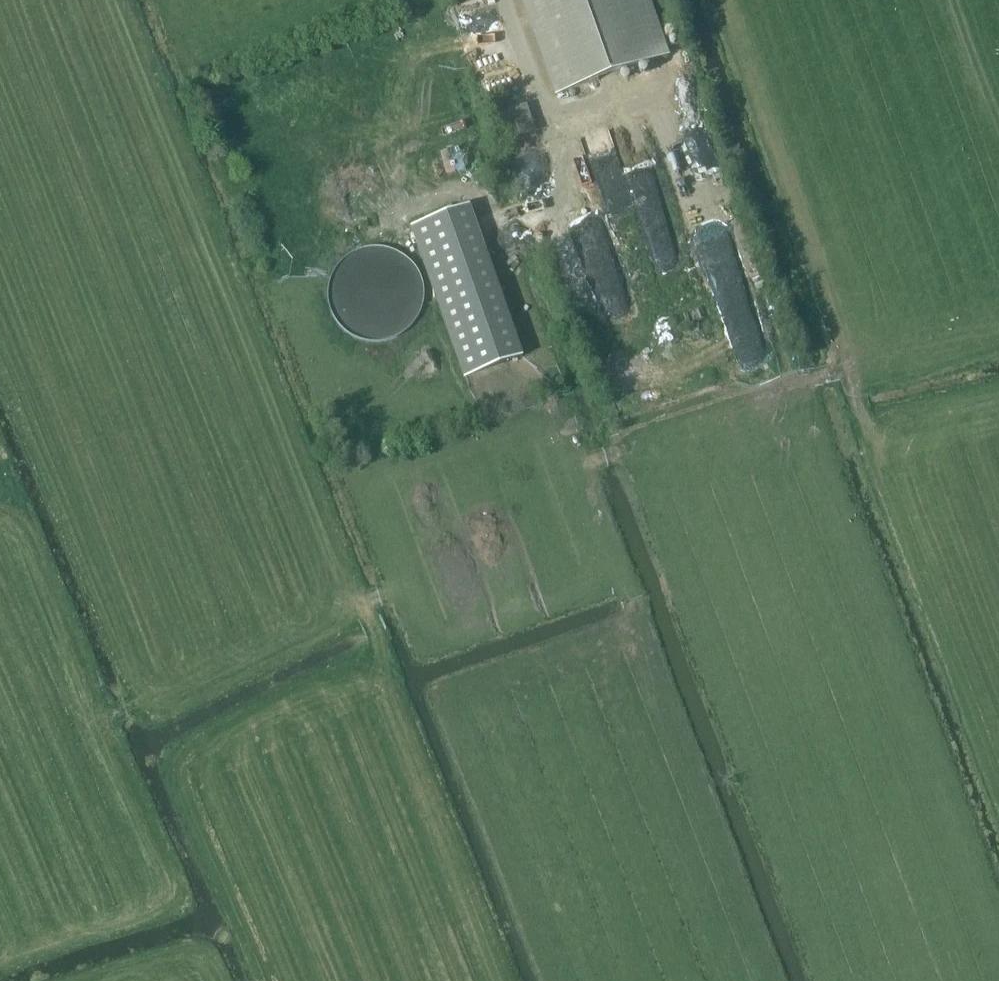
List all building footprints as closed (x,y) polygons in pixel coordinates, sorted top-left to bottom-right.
[(652,0),(525,0),(559,95),(672,54),(652,0)] [(497,115),(506,142),(536,132),(527,105),(497,115)] [(465,378),(522,358),(469,206),(412,226),(465,378)]
